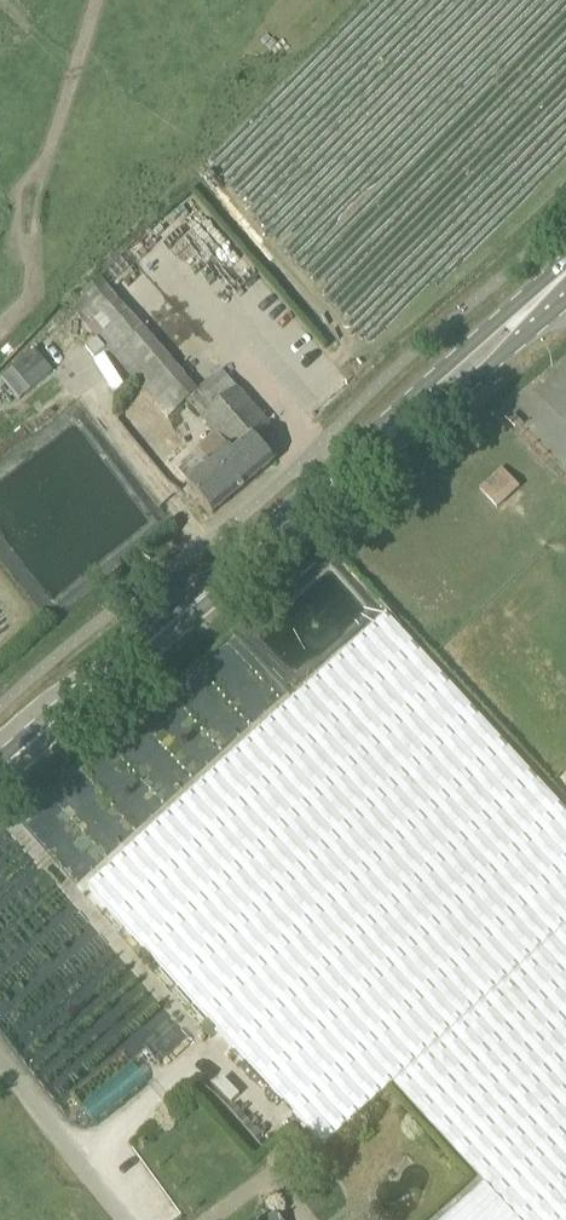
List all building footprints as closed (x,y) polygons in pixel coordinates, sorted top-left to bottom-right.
[(188,249),(179,258),(204,284),(213,275),(188,249)] [(61,356),(78,340),(101,366),(111,357),(69,311),(42,336),(61,356)] [(199,392),(145,330),(133,316),(103,343),(169,418),(189,401),(217,434),(199,450),(211,463),(187,484),(214,515),(277,461),(258,440),(273,427),(223,370),(199,392)] [(177,355),(187,342),(163,325),(153,338),(177,355)] [(34,351),(0,379),(18,401),(52,372),(34,351)] [(503,469),(479,489),(497,509),(520,489),(503,469)] [(344,1131),(395,1085),(485,1184),(446,1219),(565,1219),(565,811),(389,616),(90,889),(326,1147),(344,1131)]
